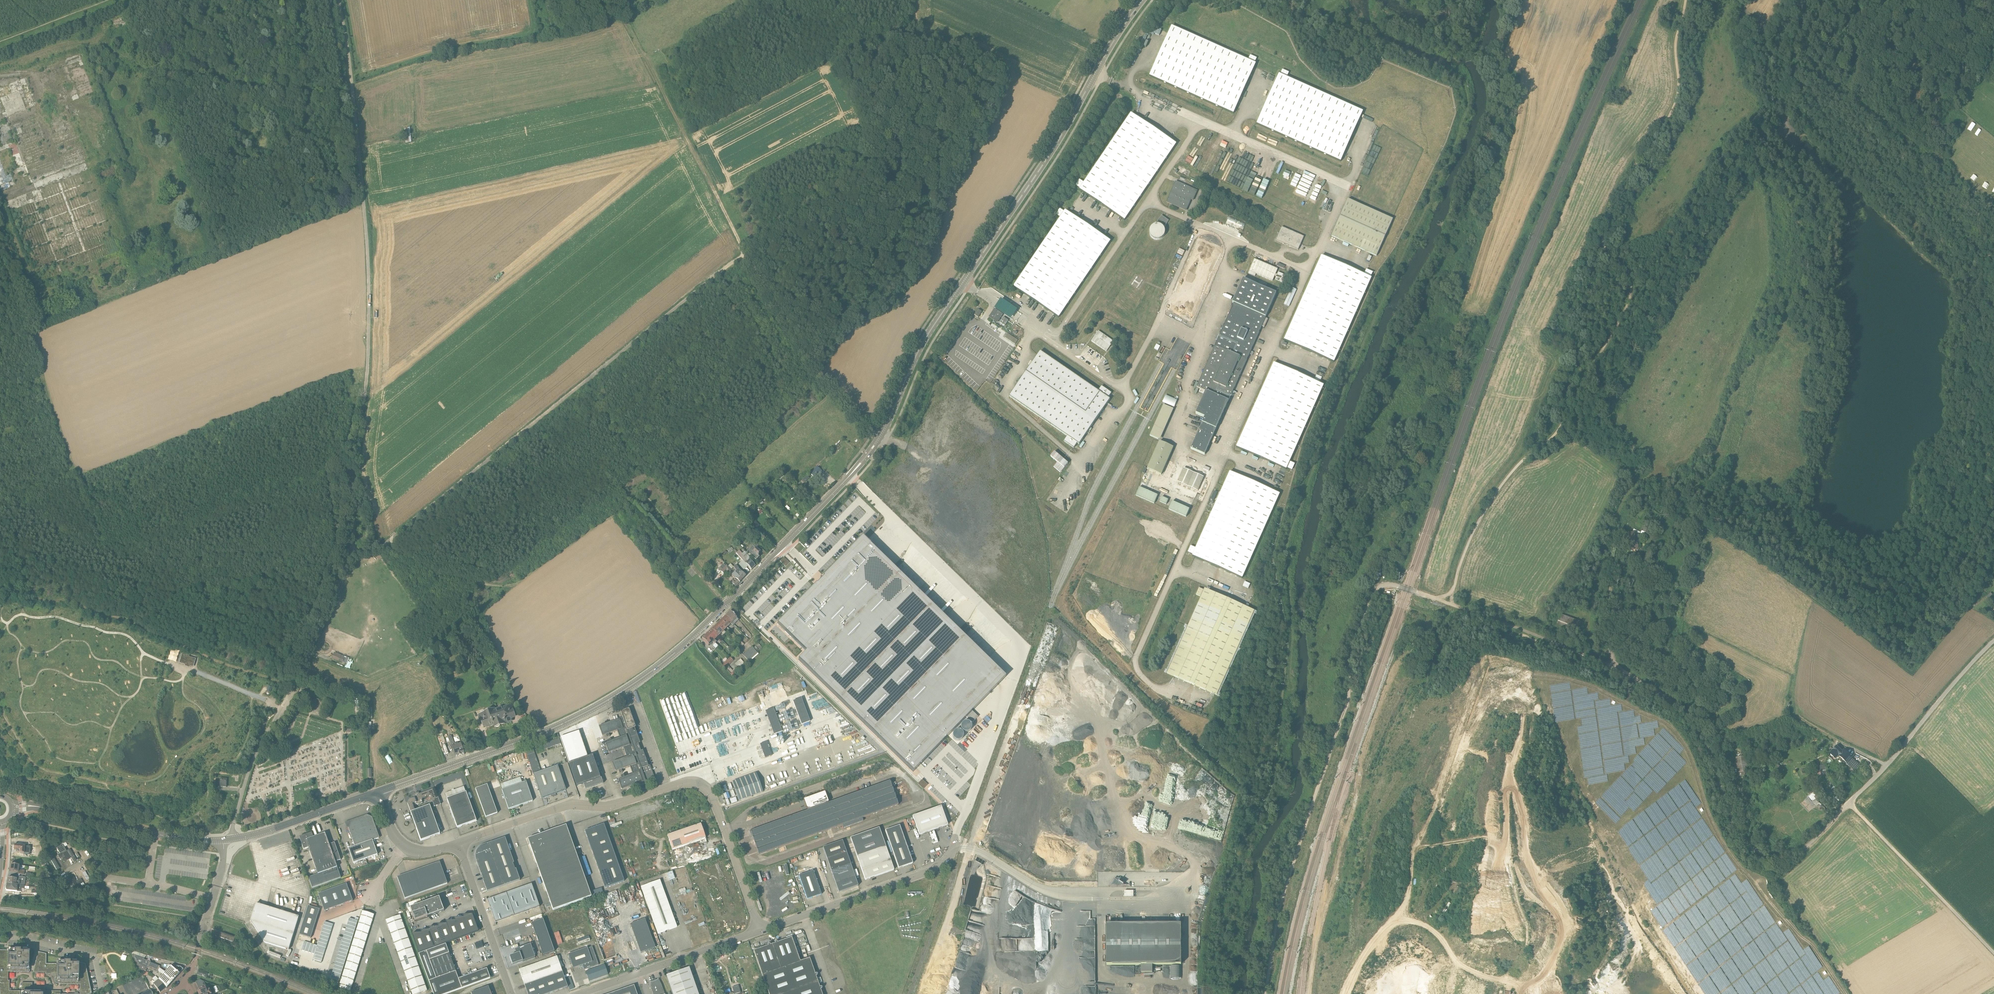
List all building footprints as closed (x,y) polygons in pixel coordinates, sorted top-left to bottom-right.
[(1674,32),(1678,22),(1671,19),(1667,29),(1674,32)] [(1234,114),(1256,64),(1255,63),(1257,58),(1250,55),(1248,60),(1172,26),(1149,76),(1234,114)] [(80,54),(74,56),(78,67),(84,65),(80,54)] [(86,70),(80,72),(85,83),(90,81),(86,70)] [(1344,155),(1362,115),(1363,112),(1287,78),(1289,73),(1282,70),(1282,71),(1281,72),(1280,75),(1279,74),(1277,77),(1258,121),(1256,124),(1341,162),(1344,155)] [(74,77),(68,79),(71,88),(77,86),(74,77)] [(93,87),(84,91),(86,96),(95,93),(93,87)] [(80,92),(71,96),(73,101),(82,98),(80,92)] [(33,102),(30,110),(36,112),(39,104),(33,102)] [(1125,220),(1177,144),(1131,113),(1084,182),(1080,179),(1076,185),(1080,189),(1079,190),(1125,220)] [(44,123),(35,127),(37,132),(46,129),(44,123)] [(35,127),(27,130),(29,135),(37,132),(35,127)] [(67,128),(56,133),(58,138),(69,134),(67,128)] [(48,138),(43,140),(47,151),(52,149),(48,138)] [(79,139),(70,142),(73,148),(81,145),(79,139)] [(38,142),(32,144),(37,155),(42,153),(38,142)] [(67,149),(62,151),(66,162),(72,160),(67,149)] [(83,149),(74,153),(77,158),(85,155),(83,149)] [(1186,161),(1191,164),(1195,157),(1191,155),(1192,153),(1196,155),(1197,153),(1195,151),(1194,152),(1191,151),(1186,161)] [(54,154),(49,156),(53,167),(58,165),(54,154)] [(44,158),(38,160),(43,171),(48,169),(44,158)] [(85,164),(74,168),(76,174),(87,169),(85,164)] [(32,165),(26,167),(29,175),(35,173),(32,165)] [(1252,169),(1243,189),(1248,191),(1257,171),(1252,169)] [(69,170),(58,174),(60,180),(71,175),(69,170)] [(1244,182),(1241,180),(1243,176),(1237,173),(1232,185),(1241,189),(1244,182)] [(53,176),(42,180),(44,186),(55,182),(53,176)] [(1176,182),(1167,202),(1173,204),(1177,206),(1186,210),(1191,199),(1193,200),(1196,191),(1178,183),(1176,182)] [(1256,195),(1262,198),(1268,184),(1262,182),(1256,195)] [(1256,195),(1258,187),(1252,186),(1250,193),(1256,195)] [(40,193),(32,196),(34,201),(42,198),(40,193)] [(27,198),(19,201),(21,206),(29,203),(27,198)] [(1332,236),(1377,256),(1393,219),(1348,199),(1332,236)] [(14,203),(6,206),(8,211),(16,208),(14,203)] [(1014,287),(1020,291),(1059,318),(1111,241),(1065,210),(1064,212),(1060,209),(1056,215),(1060,218),(1014,287)] [(1161,216),(1157,221),(1160,223),(1165,226),(1169,221),(1166,219),(1164,217),(1161,216)] [(1304,237),(1282,227),(1276,240),(1298,250),(1304,237)] [(1322,256),(1284,340),(1334,362),(1372,278),(1371,277),(1373,272),(1366,269),(1364,274),(1322,256)] [(1250,271),(1249,273),(1255,276),(1256,275),(1256,274),(1273,281),(1275,276),(1276,277),(1275,279),(1276,280),(1284,283),(1287,276),(1278,272),(1277,275),(1276,274),(1278,269),(1255,259),(1252,264),(1252,266),(1250,271)] [(1205,418),(1191,449),(1205,455),(1276,293),(1243,279),(1233,303),(1234,303),(1197,387),(1206,391),(1196,414),(1205,418)] [(1284,304),(1289,306),(1297,289),(1292,287),(1284,304)] [(995,310),(990,317),(997,322),(1002,315),(995,310)] [(1113,341),(1099,331),(1092,341),(1106,351),(1113,341)] [(1176,369),(1177,369),(1190,343),(1177,336),(1171,350),(1167,348),(1165,348),(1164,350),(1164,381),(1171,367),(1176,369)] [(1082,440),(1107,403),(1110,399),(1108,398),(1110,396),(1111,394),(1112,393),(1102,386),(1098,391),(1040,351),(1038,355),(1012,392),(1009,396),(1041,418),(1042,419),(1067,436),(1064,441),(1074,448),(1075,447),(1076,445),(1077,443),(1079,444),(1082,440)] [(1274,363),(1236,447),(1286,470),(1287,468),(1292,470),(1295,464),(1290,461),(1324,385),(1274,363)] [(1163,402),(1174,407),(1178,400),(1166,395),(1163,402)] [(1150,435),(1160,440),(1174,409),(1164,405),(1150,435)] [(1160,441),(1147,469),(1161,475),(1167,461),(1173,447),(1160,441)] [(1054,451),(1050,455),(1064,467),(1068,463),(1054,451)] [(810,473),(815,478),(822,471),(817,467),(810,473)] [(1183,468),(1177,482),(1198,491),(1204,477),(1183,468)] [(1242,578),(1259,541),(1280,494),(1230,472),(1196,548),(1191,546),(1188,552),(1193,555),(1192,556),(1242,578)] [(1139,487),(1136,495),(1154,504),(1155,501),(1158,495),(1153,493),(1139,487)] [(1169,507),(1168,510),(1186,518),(1190,509),(1176,503),(1171,501),(1169,507)] [(930,510),(925,517),(931,521),(936,515),(930,510)] [(798,660),(914,771),(967,716),(972,721),(977,715),(973,710),(1006,676),(862,537),(821,579),(777,625),(799,646),(806,652),(798,660)] [(1626,541),(1629,554),(1639,551),(1638,545),(1635,546),(1633,539),(1626,541)] [(752,546),(746,552),(752,558),(756,561),(759,557),(758,556),(759,555),(758,554),(760,552),(756,548),(758,546),(754,543),(754,542),(752,544),(751,545),(752,545),(752,546)] [(735,549),(734,550),(736,553),(738,555),(739,556),(742,560),(743,560),(745,563),(748,566),(751,570),(755,566),(749,560),(751,558),(745,551),(742,553),(739,550),(737,552),(735,549)] [(729,560),(734,564),(738,560),(733,556),(729,560)] [(735,579),(731,583),(736,587),(742,580),(731,570),(731,569),(729,568),(727,566),(728,566),(726,565),(721,571),(725,574),(727,572),(731,576),(732,576),(735,579)] [(736,565),(734,567),(731,569),(731,570),(742,580),(746,576),(738,569),(739,569),(736,565)] [(1196,595),(1201,597),(1167,673),(1217,695),(1255,611),(1205,589),(1204,590),(1199,588),(1196,595)] [(728,614),(726,616),(734,625),(735,624),(739,620),(737,618),(734,615),(730,612),(729,612),(728,613),(728,614)] [(722,620),(721,621),(728,627),(731,624),(733,626),(734,625),(726,616),(724,618),(723,618),(722,619),(722,620)] [(718,623),(716,625),(725,634),(726,633),(724,631),(728,627),(721,621),(720,621),(719,621),(718,622),(718,623)] [(1565,622),(1562,630),(1575,635),(1578,627),(1565,622)] [(712,629),(712,630),(718,636),(722,633),(724,635),(725,634),(716,625),(714,627),(713,627),(712,628),(712,629)] [(709,632),(707,634),(716,643),(717,642),(715,640),(719,636),(718,636),(712,630),(711,630),(710,630),(709,631),(709,632)] [(703,638),(702,639),(706,643),(709,646),(713,642),(714,644),(716,643),(707,634),(705,636),(704,636),(703,637),(703,638)] [(757,652),(753,648),(752,647),(743,655),(750,662),(759,654),(757,652)] [(193,667),(195,659),(187,657),(188,654),(183,652),(180,663),(193,667)] [(332,658),(342,662),(344,657),(341,656),(334,653),(332,658)] [(722,665),(725,669),(733,660),(730,657),(722,665)] [(745,664),(740,659),(735,663),(740,669),(745,664)] [(784,687),(777,690),(779,697),(787,694),(784,687)] [(773,708),(781,733),(798,728),(797,725),(808,722),(800,697),(797,698),(796,694),(788,696),(790,702),(787,703),(789,709),(777,713),(775,708),(773,708)] [(514,710),(512,704),(496,710),(495,711),(499,725),(511,721),(510,719),(514,717),(512,711),(514,710)] [(485,712),(478,714),(478,716),(480,719),(481,719),(484,726),(486,725),(488,725),(489,726),(494,725),(495,727),(496,727),(497,727),(498,727),(499,727),(499,726),(499,725),(495,711),(496,710),(495,708),(490,710),(489,710),(485,711),(485,712)] [(780,732),(772,708),(763,710),(772,735),(780,732)] [(635,727),(629,709),(621,712),(623,717),(599,726),(603,736),(606,735),(607,737),(610,736),(609,734),(617,730),(620,738),(612,741),(611,739),(608,740),(609,742),(605,744),(609,753),(623,748),(627,757),(612,762),(615,772),(619,771),(620,773),(623,772),(622,770),(630,767),(633,774),(625,777),(624,775),(621,776),(622,778),(618,780),(621,786),(622,790),(654,778),(650,765),(648,766),(643,750),(641,751),(638,743),(640,743),(634,727),(635,727)] [(962,726),(962,728),(964,730),(967,731),(969,730),(971,729),(972,727),(972,724),(971,722),(970,721),(968,720),(965,720),(963,722),(962,724),(962,726)] [(958,739),(960,739),(962,739),(963,737),(964,735),(964,733),(963,731),(962,729),(959,729),(957,729),(955,730),(954,732),(953,734),(954,736),(954,737),(956,739),(958,739)] [(601,778),(600,778),(593,755),(588,757),(579,731),(560,737),(569,763),(577,786),(583,784),(585,790),(603,783),(601,778)] [(451,736),(448,737),(455,757),(464,754),(463,749),(461,743),(458,744),(458,742),(454,743),(451,736)] [(544,749),(560,743),(558,737),(542,743),(544,749)] [(471,738),(466,742),(470,747),(475,743),(471,738)] [(766,741),(760,743),(764,757),(770,756),(766,741)] [(684,766),(710,762),(707,747),(693,750),(694,753),(701,751),(702,756),(696,757),(697,761),(693,762),(694,763),(684,765),(684,766)] [(526,750),(530,768),(537,766),(533,748),(526,750)] [(828,767),(838,764),(833,752),(824,756),(828,767)] [(1845,763),(1839,757),(1835,761),(1846,770),(1848,768),(1852,764),(1850,763),(1848,765),(1846,762),(1845,763)] [(1749,764),(1738,765),(1741,782),(1751,781),(1749,764)] [(558,766),(534,774),(542,798),(566,790),(558,766)] [(1849,774),(1848,775),(1856,781),(1861,775),(1853,768),(1851,771),(1849,774)] [(1776,770),(1772,778),(1779,782),(1783,774),(1776,770)] [(748,776),(733,782),(740,800),(755,795),(748,776)] [(809,810),(751,831),(759,855),(760,855),(766,852),(843,825),(844,828),(863,821),(862,818),(898,805),(897,800),(890,781),(828,803),(824,793),(810,798),(805,800),(809,810)] [(526,782),(502,790),(509,809),(533,801),(526,782)] [(475,789),(484,813),(486,817),(497,813),(487,785),(475,789)] [(415,811),(415,810),(413,805),(417,804),(417,805),(423,803),(421,799),(431,796),(434,806),(441,804),(438,797),(436,798),(433,789),(419,794),(419,792),(414,794),(413,794),(413,795),(412,796),(412,797),(412,798),(413,798),(411,799),(410,799),(409,800),(408,801),(408,802),(408,803),(408,804),(411,812),(415,811)] [(457,828),(476,821),(466,792),(447,799),(457,828)] [(1811,804),(1809,810),(1814,812),(1817,807),(1811,804)] [(415,811),(411,812),(421,841),(440,834),(430,805),(415,810),(415,811)] [(948,825),(941,806),(913,816),(919,835),(948,825)] [(349,848),(352,858),(354,863),(378,855),(373,840),(379,838),(372,818),(367,815),(346,823),(355,846),(349,848)] [(605,888),(624,881),(604,824),(585,831),(605,888)] [(701,824),(668,835),(677,864),(710,853),(701,824)] [(553,910),(558,908),(591,896),(566,825),(528,839),(553,910)] [(885,831),(899,868),(913,863),(899,826),(885,831)] [(879,828),(850,838),(865,880),(894,870),(879,828)] [(312,888),(341,878),(335,862),(341,860),(335,842),(329,844),(325,833),(313,837),(312,833),(303,836),(301,840),(302,845),(304,849),(308,847),(318,874),(309,878),(312,888)] [(514,863),(510,852),(505,838),(489,843),(504,886),(520,880),(516,869),(515,869),(513,863),(514,863)] [(823,847),(827,859),(846,852),(842,841),(823,847)] [(487,892),(504,886),(489,843),(487,844),(487,845),(482,847),(480,848),(478,849),(477,851),(476,852),(476,854),(476,856),(476,858),(477,861),(476,862),(481,875),(482,874),(484,880),(483,881),(487,892)] [(16,852),(21,853),(24,853),(24,851),(30,851),(30,849),(34,850),(34,852),(37,852),(37,847),(34,847),(14,845),(13,850),(16,850),(16,852)] [(284,858),(291,856),(289,849),(283,851),(282,849),(286,848),(285,848),(274,851),(275,856),(283,854),(284,858)] [(63,852),(67,860),(70,859),(72,863),(76,861),(70,849),(63,852)] [(827,859),(831,870),(850,863),(846,852),(827,859)] [(55,862),(53,858),(52,857),(49,859),(56,870),(59,869),(55,862)] [(447,884),(446,879),(441,880),(439,873),(443,871),(440,862),(397,877),(405,899),(447,884)] [(835,881),(854,875),(850,863),(831,870),(835,881)] [(33,871),(25,870),(18,869),(19,865),(10,864),(9,871),(18,872),(17,874),(24,874),(23,877),(25,877),(26,877),(32,878),(33,871)] [(79,869),(85,881),(91,878),(85,866),(79,869)] [(665,873),(668,881),(674,878),(671,871),(665,873)] [(813,871),(799,876),(807,899),(821,895),(813,871)] [(854,875),(835,881),(839,893),(858,886),(854,875)] [(72,890),(78,886),(71,876),(66,879),(72,890)] [(641,887),(656,929),(658,934),(677,927),(675,922),(660,880),(641,887)] [(21,889),(28,889),(28,886),(25,885),(25,886),(6,883),(5,889),(6,891),(21,892),(21,889)] [(318,894),(325,911),(353,901),(347,884),(318,894)] [(525,886),(488,899),(496,922),(533,909),(540,907),(532,884),(525,886)] [(415,921),(444,911),(439,897),(410,908),(415,921)] [(289,950),(297,921),(299,917),(256,903),(251,921),(265,943),(289,950)] [(299,934),(311,938),(320,909),(308,906),(299,934)] [(374,914),(363,911),(360,918),(372,922),(374,914)] [(590,941),(580,911),(551,921),(562,951),(590,941)] [(472,914),(463,915),(463,918),(464,918),(470,934),(478,931),(472,914)] [(427,990),(400,915),(386,920),(412,993),(416,993),(427,990)] [(372,922),(360,918),(358,926),(369,930),(372,922)] [(464,918),(463,918),(454,918),(455,921),(461,937),(470,934),(464,918)] [(554,951),(543,919),(532,923),(543,955),(554,951)] [(645,919),(630,924),(641,953),(655,947),(645,919)] [(455,921),(446,921),(447,924),(453,941),(461,937),(455,921)] [(1152,965),(1181,965),(1181,929),(1181,924),(1146,924),(1146,921),(1141,921),(1141,924),(1106,924),(1107,965),(1141,965),(1141,972),(1152,972),(1152,965)] [(447,924),(437,924),(438,927),(445,944),(453,941),(447,924)] [(369,930),(358,926),(355,934),(367,937),(369,930)] [(438,927),(429,928),(430,930),(436,947),(445,944),(438,927)] [(430,930),(420,931),(421,933),(422,933),(428,950),(436,947),(430,930)] [(235,937),(222,933),(215,931),(214,935),(234,942),(235,937)] [(422,933),(421,933),(412,934),(419,953),(428,950),(422,933)] [(367,937),(355,934),(353,941),(365,945),(367,937)] [(781,968),(800,961),(792,937),(773,944),(781,968)] [(353,941),(351,949),(362,953),(365,945),(353,941)] [(433,993),(446,993),(490,978),(487,968),(458,979),(446,944),(419,954),(433,993)] [(530,944),(515,950),(516,954),(509,957),(512,965),(522,961),(523,962),(535,957),(530,944)] [(762,975),(781,968),(773,944),(772,944),(773,944),(754,951),(762,975)] [(582,965),(583,968),(585,970),(599,965),(592,947),(588,948),(587,948),(568,954),(573,968),(582,965)] [(362,953),(351,949),(348,957),(360,960),(362,953)] [(60,991),(45,991),(45,987),(32,987),(32,983),(22,983),(21,991),(9,991),(9,981),(8,981),(8,972),(28,972),(29,950),(0,950),(0,993),(60,993),(60,991)] [(159,979),(158,980),(166,988),(183,969),(180,967),(171,965),(168,964),(166,967),(168,969),(165,972),(160,968),(160,966),(144,959),(144,958),(138,956),(139,953),(132,950),(131,952),(141,972),(143,970),(146,971),(147,968),(154,970),(152,974),(160,978),(159,979)] [(91,993),(92,993),(85,964),(78,962),(77,962),(57,962),(57,964),(46,964),(46,953),(38,951),(32,972),(33,972),(45,972),(45,974),(54,974),(54,983),(62,985),(80,985),(80,993),(91,993)] [(557,956),(519,970),(525,985),(534,982),(543,978),(553,975),(562,972),(557,956)] [(360,960),(348,957),(346,964),(357,968),(360,960)] [(800,961),(781,968),(762,975),(769,993),(822,993),(818,982),(818,981),(810,958),(800,961)] [(346,964),(343,972),(355,976),(357,968),(346,964)] [(689,968),(666,976),(673,993),(698,993),(689,968)] [(355,976),(343,972),(341,980),(353,983),(355,976)] [(553,975),(558,990),(568,987),(562,972),(553,975)] [(549,993),(558,990),(553,975),(543,978),(549,993)] [(154,985),(151,986),(154,991),(157,989),(160,993),(166,988),(158,980),(156,977),(153,979),(156,982),(153,984),(154,985)] [(549,993),(543,978),(534,982),(538,993),(548,993),(549,993)] [(663,990),(664,990),(661,984),(661,985),(659,979),(658,979),(657,980),(656,980),(654,981),(653,981),(652,982),(651,982),(650,982),(651,988),(653,993),(665,993),(663,990)] [(206,985),(204,981),(200,980),(196,981),(198,988),(206,985)] [(350,991),(353,983),(341,980),(339,987),(350,991)] [(525,985),(528,993),(538,993),(534,982),(525,985)] [(958,984),(955,983),(951,983),(950,986),(951,986),(947,986),(945,993),(958,993),(958,984)] [(634,985),(610,993),(637,993),(634,985)] [(733,987),(735,993),(741,993),(738,985),(733,987)]
